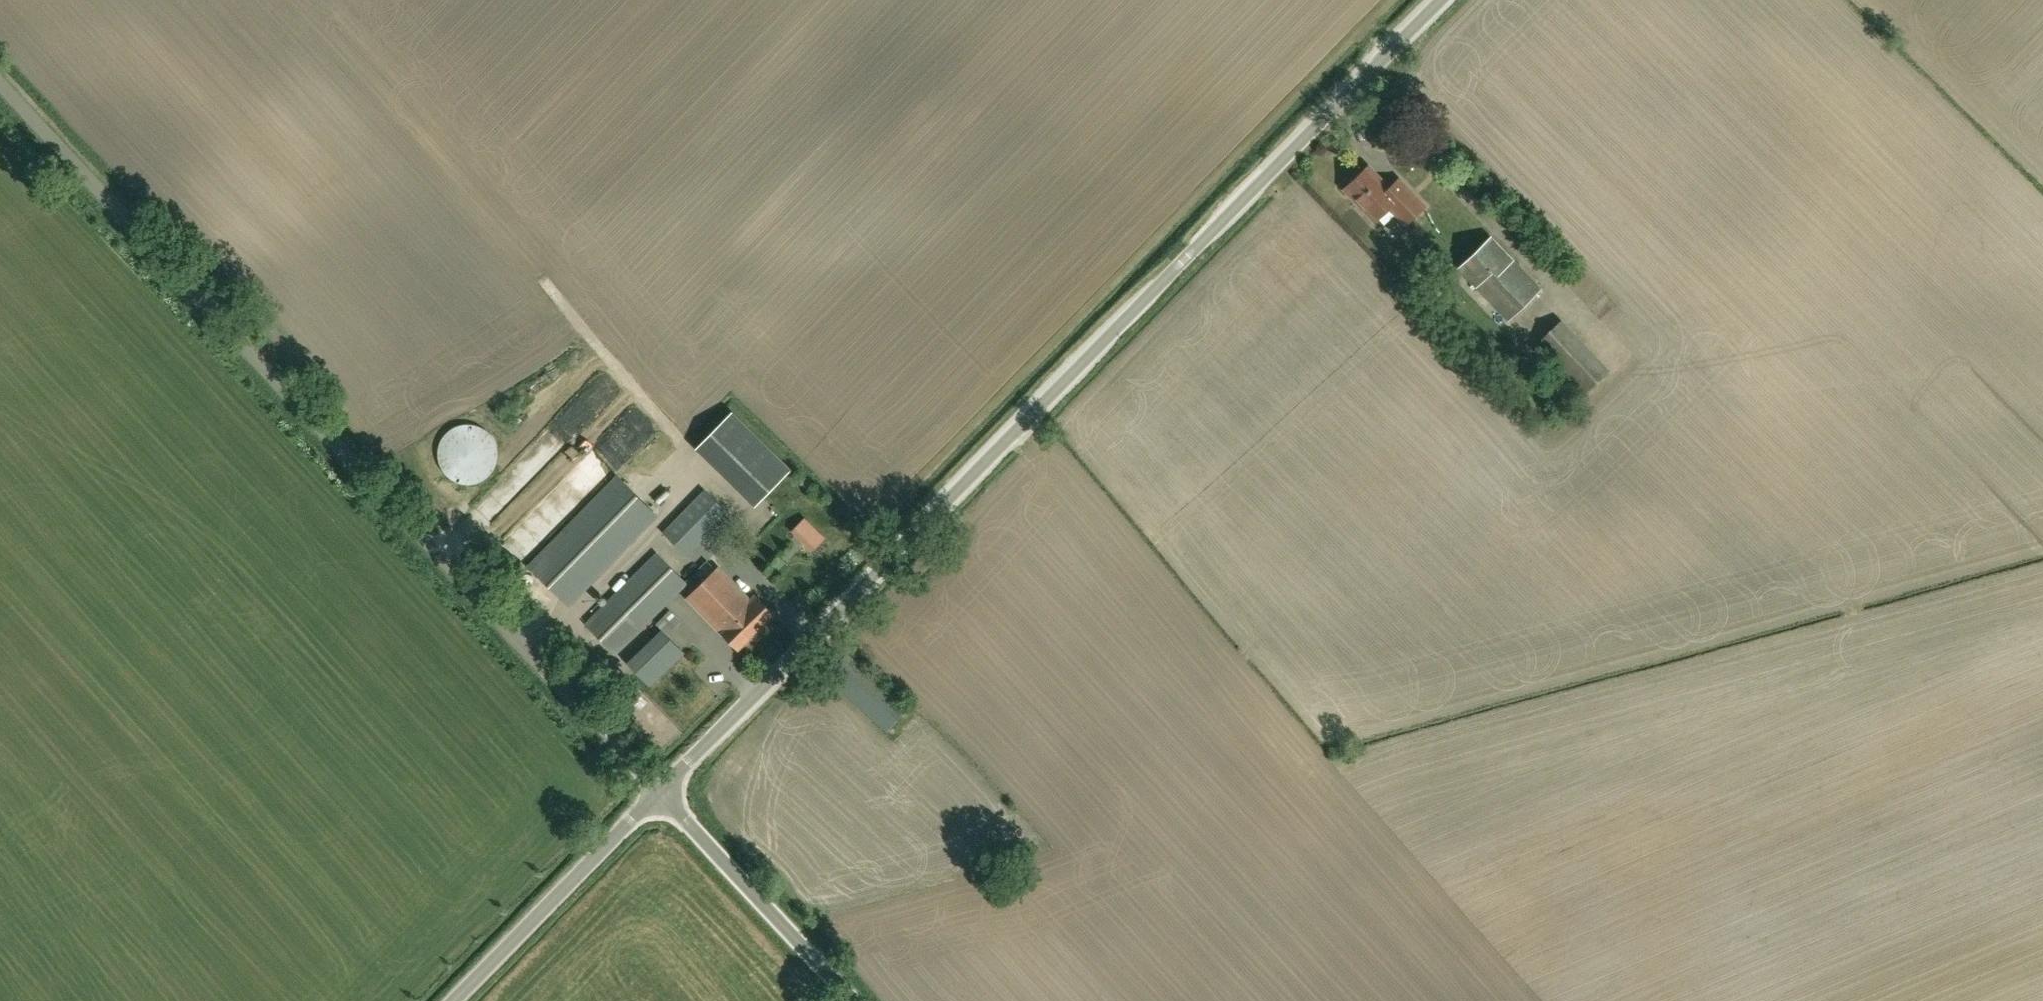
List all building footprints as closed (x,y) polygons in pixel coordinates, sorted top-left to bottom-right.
[(1369,167),(1346,188),(1376,220),(1391,206),(1407,223),(1424,207),(1399,180),(1390,189),(1369,167)] [(1542,288),(1492,235),(1457,269),(1508,321),(1542,288)] [(1610,369),(1562,320),(1533,347),(1581,398),(1610,369)] [(732,413),(698,448),(756,504),(790,470),(732,413)] [(443,438),(440,447),(439,457),(441,467),(447,475),(454,481),(464,484),(473,484),(483,481),(491,475),(496,466),(498,457),(498,447),(494,438),(487,431),(478,426),(469,424),(459,426),(450,431),(443,438)] [(658,515),(618,476),(530,566),(570,605),(658,515)] [(705,489),(664,531),(689,556),(730,514),(705,489)] [(548,521),(555,513),(546,505),(539,513),(526,503),(519,511),(532,522),(522,534),(542,551),(559,531),(548,521)] [(825,539),(817,531),(808,539),(817,548),(825,539)] [(687,584),(657,554),(586,624),(615,654),(687,584)] [(752,602),(719,568),(689,598),(739,649),(774,614),(757,597),(752,602)] [(686,653),(671,639),(661,630),(630,661),(628,662),(651,686),(686,653)] [(848,653),(826,677),(887,731),(909,707),(848,653)]
